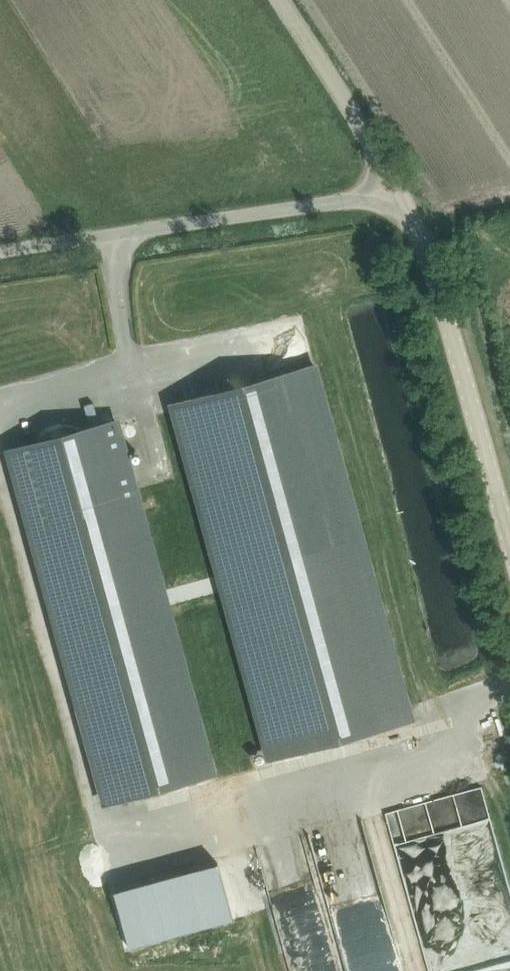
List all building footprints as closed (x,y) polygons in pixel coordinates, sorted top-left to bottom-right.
[(315,367),(174,405),(270,757),(412,718),(315,367)] [(214,771),(117,421),(10,450),(106,801),(214,771)] [(482,786),(386,809),(394,843),(447,830),(448,835),(491,825),(482,786)] [(115,890),(130,948),(170,937),(155,880),(115,890)] [(214,955),(212,920),(178,922),(180,957),(214,955)]
